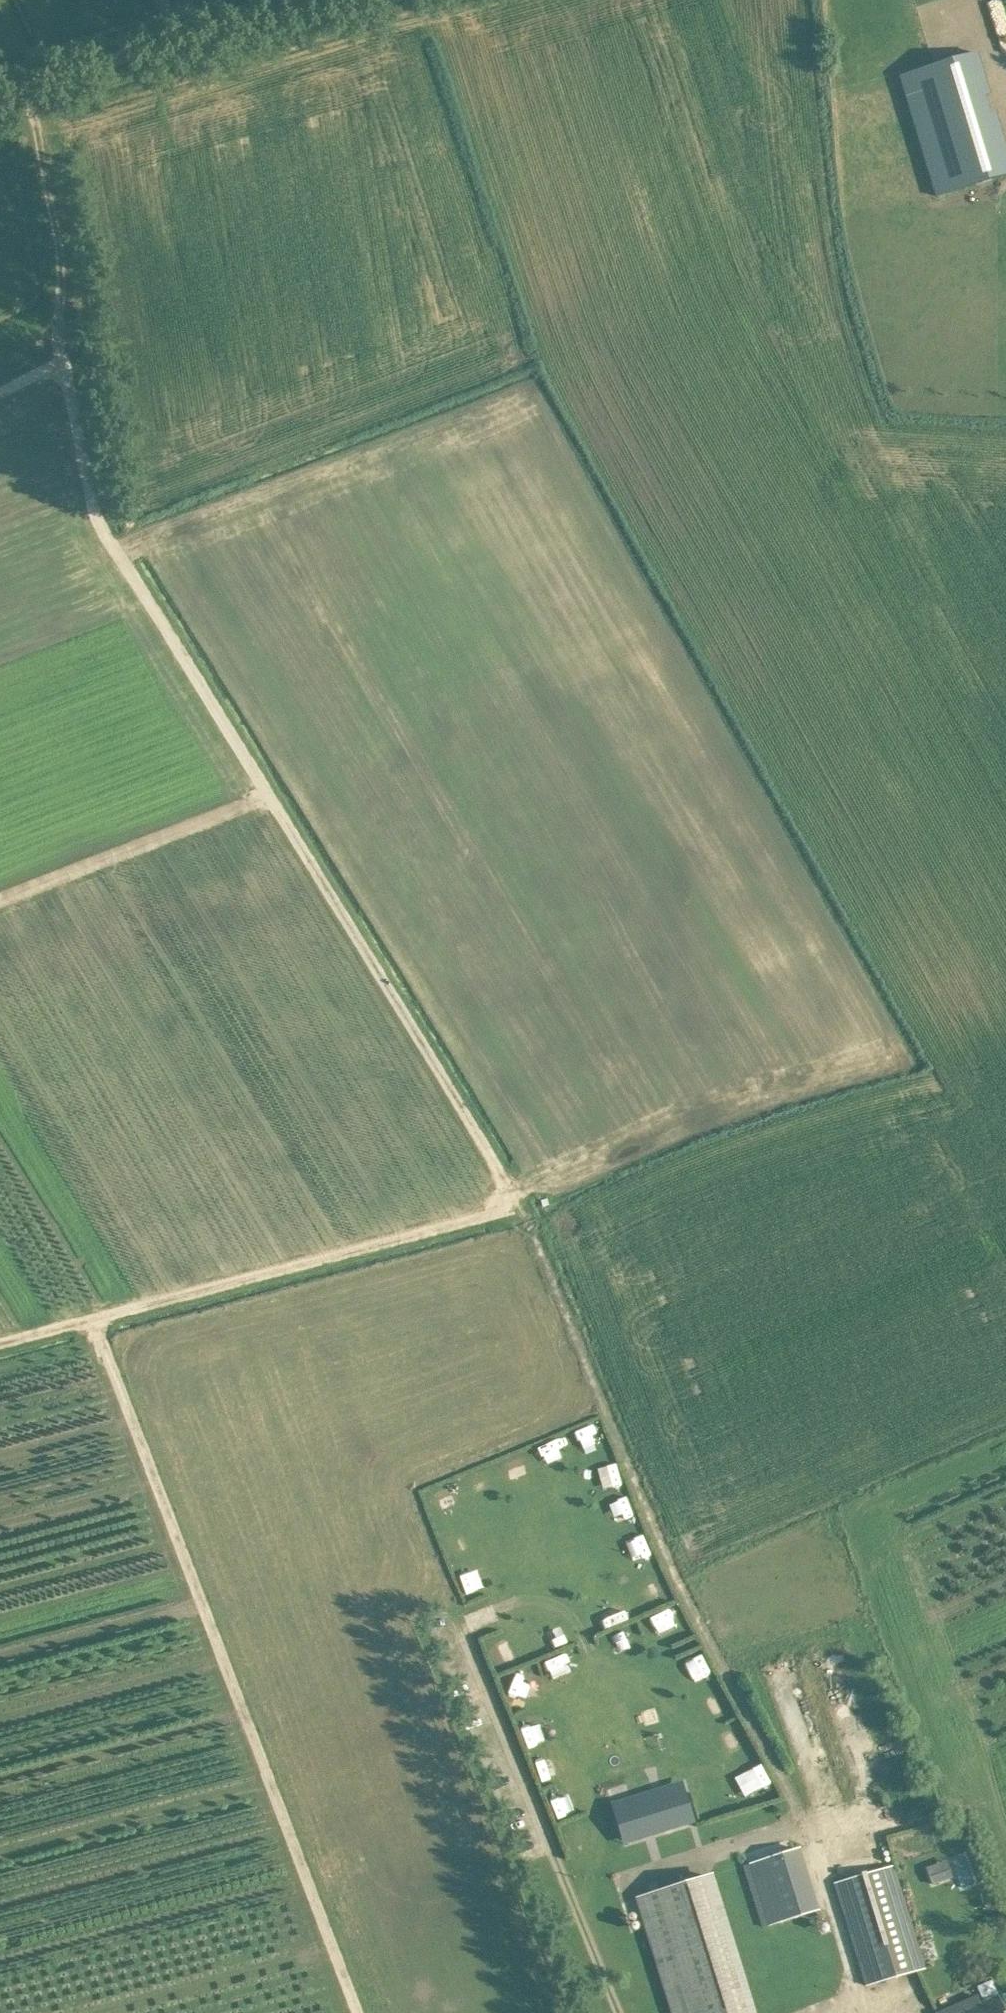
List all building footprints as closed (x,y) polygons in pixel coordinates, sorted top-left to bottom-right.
[(900,76),(937,196),(1005,175),(1005,149),(995,111),(988,113),(983,96),(989,94),(977,52),(900,76)] [(606,1425),(586,1430),(590,1447),(610,1442),(606,1425)] [(511,1458),(517,1474),(535,1467),(528,1451),(511,1458)] [(621,1465),(602,1470),(607,1487),(626,1482),(621,1465)] [(441,1508),(460,1501),(453,1482),(434,1489),(441,1508)] [(676,1610),(658,1616),(664,1635),(683,1628),(676,1610)] [(632,1634),(612,1636),(614,1656),(634,1654),(632,1634)] [(510,1638),(493,1647),(502,1665),(519,1657),(510,1638)] [(688,1660),(690,1679),(711,1676),(708,1657),(688,1660)] [(540,1686),(535,1667),(509,1674),(514,1693),(540,1686)] [(721,1687),(703,1697),(713,1715),(731,1704),(721,1687)] [(545,1721),(528,1726),(534,1744),(550,1739),(545,1721)] [(678,1787),(632,1801),(643,1837),(689,1823),(678,1787)] [(748,1860),(769,1924),(815,1909),(794,1845),(748,1860)] [(932,1884),(943,1880),(936,1863),(925,1867),(932,1884)] [(835,1883),(866,1984),(925,1967),(895,1864),(835,1883)] [(749,2007),(709,1875),(641,1896),(677,2012),(751,2012),(749,2007)] [(1005,2012),(998,1994),(957,2012),(1005,2012)]
